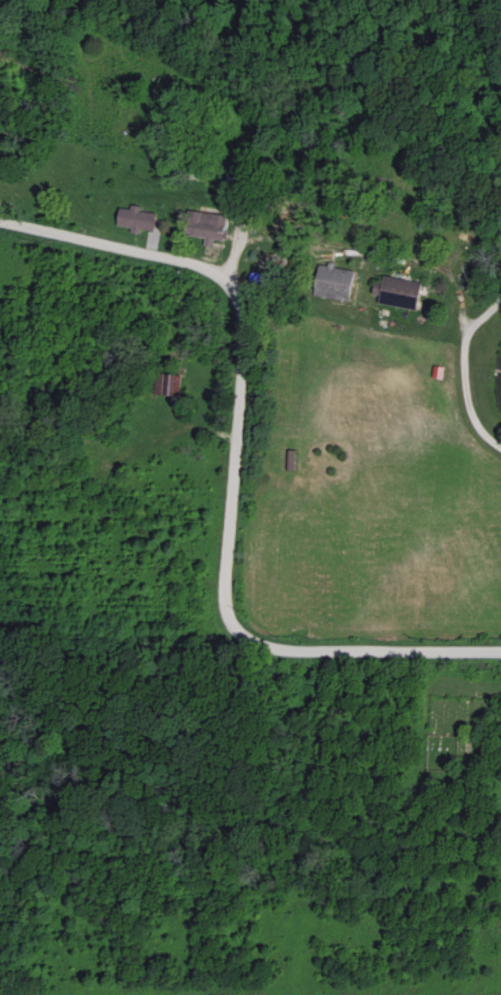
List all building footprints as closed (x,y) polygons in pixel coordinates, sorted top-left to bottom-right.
[(325,294),(351,298),(356,271),(330,267),(325,294)] [(425,284),(387,275),(381,302),(419,311),(425,284)]
